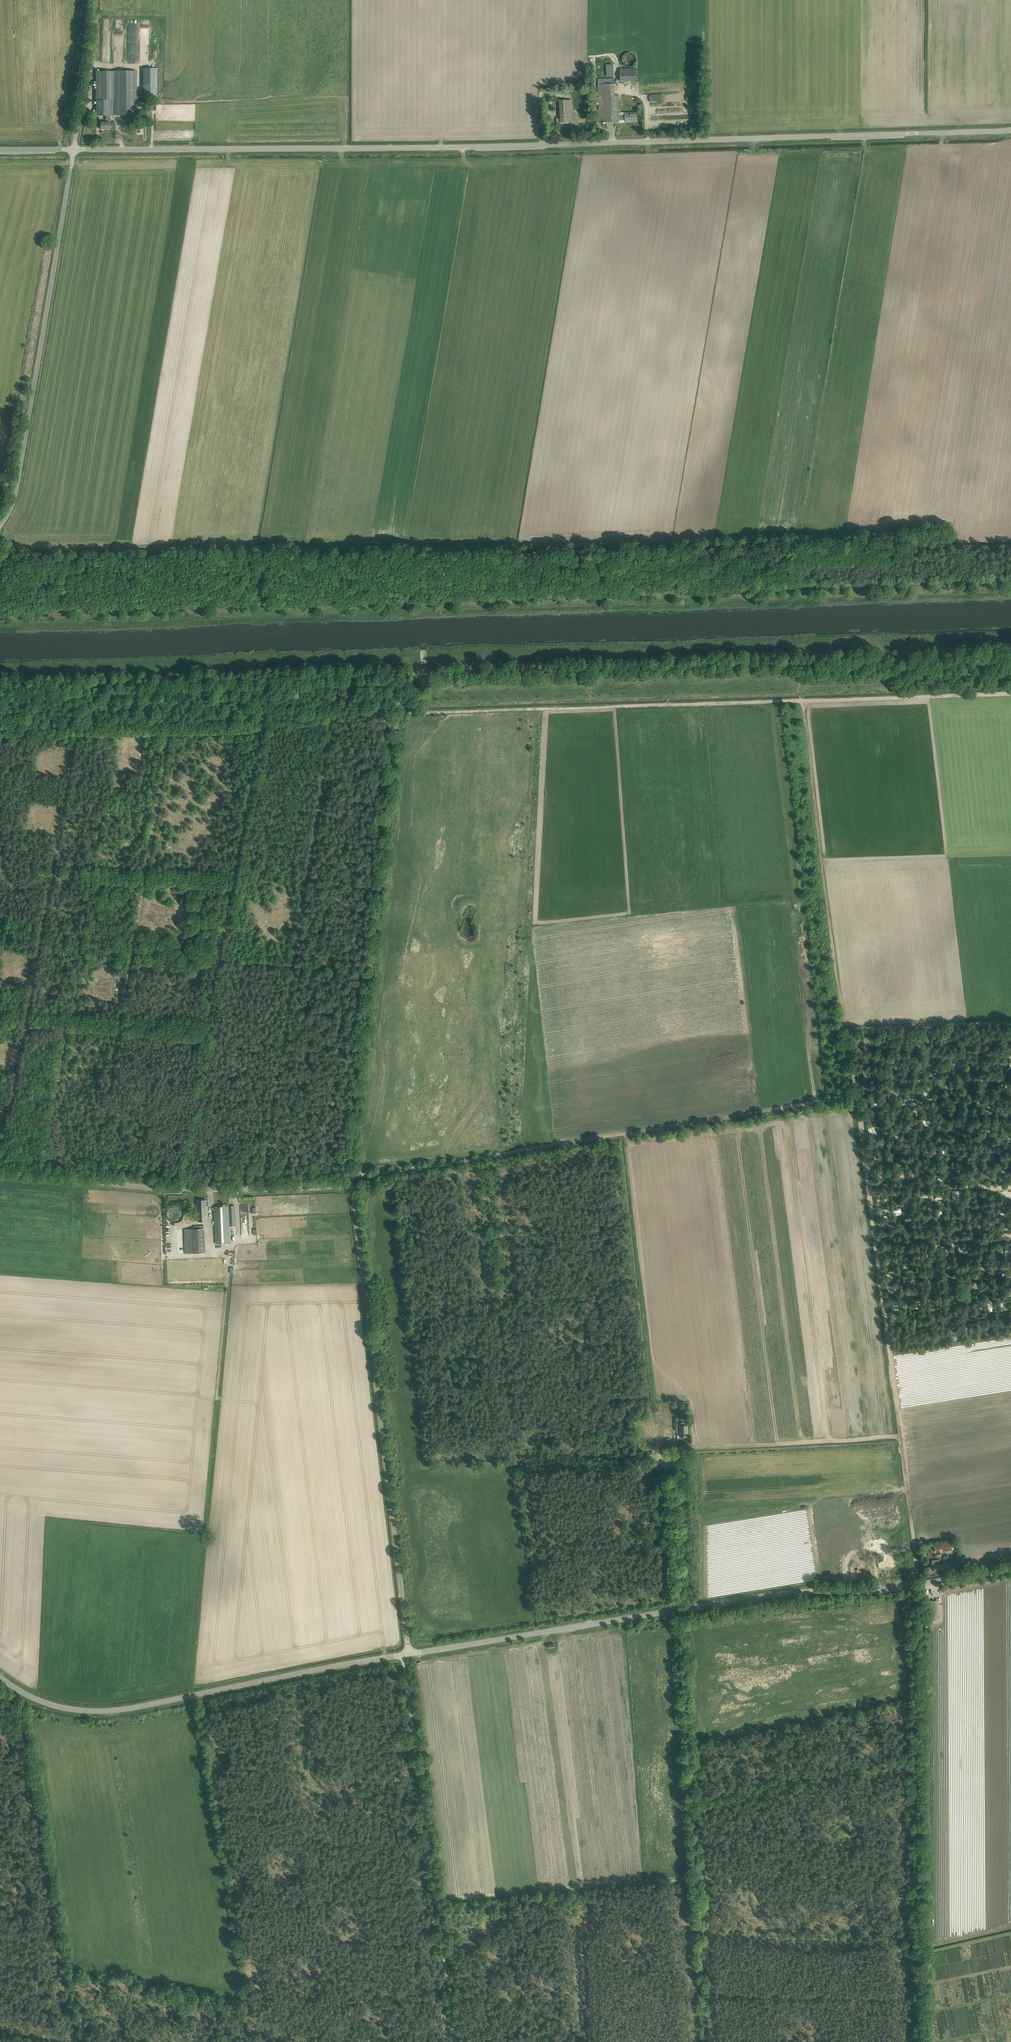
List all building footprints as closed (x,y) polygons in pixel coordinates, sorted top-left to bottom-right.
[(623,62),(624,64),(625,66),(627,66),(630,67),(632,66),(634,65),(635,63),(636,61),(636,59),(635,57),(634,55),(632,54),(630,53),(628,53),(626,54),(624,55),(623,58),(622,60),(623,62)] [(606,64),(599,65),(599,77),(614,76),(613,64),(613,61),(606,61),(606,64)] [(143,97),(157,97),(157,68),(143,68),(143,97)] [(635,68),(620,69),(620,81),(636,81),(635,68)] [(110,115),(136,115),(136,72),(96,72),(96,115),(106,115),(106,122),(101,122),(101,129),(110,129),(110,115)] [(624,115),(619,115),(618,95),(615,95),(614,84),(614,78),(597,79),(598,111),(595,111),(595,122),(619,121),(619,122),(622,122),(622,120),(625,120),(625,122),(637,121),(637,112),(624,112),(624,115)] [(573,122),(572,117),(572,100),(559,100),(560,123),(573,122)] [(942,1037),(944,1044),(952,1042),(951,1035),(942,1037)] [(968,1108),(965,1112),(970,1117),(974,1114),(968,1108)] [(954,1170),(958,1173),(963,1167),(959,1163),(954,1170)] [(996,1164),(994,1173),(996,1174),(996,1172),(1006,1175),(1007,1172),(1010,1173),(1010,1168),(1010,1166),(1007,1165),(1007,1167),(996,1164)] [(913,1180),(915,1172),(910,1170),(907,1178),(913,1180)] [(960,1213),(960,1193),(952,1193),(952,1213),(960,1213)] [(197,1206),(198,1222),(208,1221),(207,1206),(206,1199),(197,1200),(198,1206),(197,1206)] [(167,1213),(167,1214),(167,1215),(167,1216),(167,1217),(167,1218),(168,1218),(168,1219),(169,1220),(170,1221),(171,1222),(172,1222),(173,1222),(174,1223),(175,1223),(176,1223),(177,1223),(178,1222),(179,1222),(180,1222),(180,1221),(181,1221),(181,1220),(182,1220),(182,1219),(183,1218),(183,1217),(184,1216),(184,1215),(184,1214),(184,1213),(184,1212),(183,1211),(183,1210),(182,1209),(181,1208),(180,1207),(179,1206),(178,1206),(177,1206),(176,1206),(175,1205),(175,1206),(174,1206),(173,1206),(172,1206),(171,1207),(170,1207),(170,1208),(169,1208),(169,1209),(168,1209),(168,1210),(167,1210),(167,1211),(167,1212),(167,1213)] [(214,1207),(216,1243),(230,1243),(229,1226),(235,1226),(234,1206),(214,1207)] [(889,1219),(880,1221),(881,1227),(890,1225),(889,1219)] [(184,1229),(184,1234),(185,1253),(205,1253),(204,1231),(204,1226),(194,1226),(194,1229),(184,1229)] [(679,1426),(680,1436),(688,1436),(688,1425),(679,1426)] [(884,1542),(870,1544),(871,1550),(883,1548),(885,1548),(884,1542)] [(886,1560),(880,1561),(881,1566),(881,1567),(884,1566),(884,1567),(893,1566),(892,1559),(891,1559),(890,1553),(890,1552),(889,1552),(885,1553),(886,1560)] [(949,1563),(928,1567),(929,1573),(950,1569),(949,1566),(949,1563)] [(930,1601),(931,1616),(931,1617),(934,1617),(934,1616),(939,1615),(938,1600),(930,1601)]
